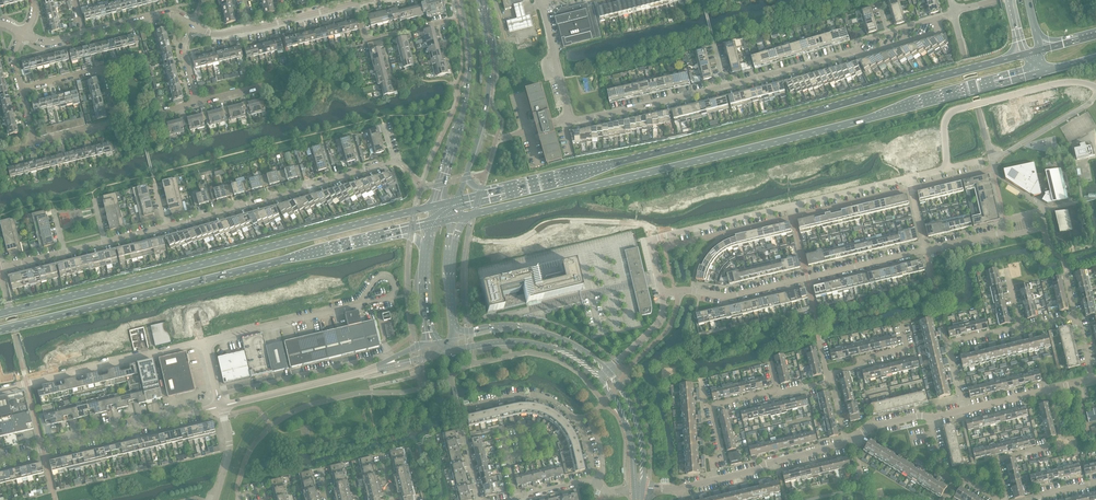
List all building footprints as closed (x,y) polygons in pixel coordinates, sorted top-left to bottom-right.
[(127,10),(127,9),(127,10),(129,10),(133,10),(132,9),(132,8),(130,0),(125,0),(127,10)] [(505,9),(506,10),(508,9),(511,9),(511,8),(510,4),(522,2),(521,0),(502,0),(505,9)] [(887,2),(889,8),(901,5),(899,0),(893,0),(887,2)] [(925,3),(927,9),(938,5),(937,0),(935,0),(925,3)] [(108,14),(112,13),(109,3),(108,1),(103,3),(104,5),(106,15),(108,15),(108,14)] [(237,2),(222,6),(223,12),(233,9),(232,6),(238,5),(237,2)] [(416,2),(414,3),(417,17),(423,15),(421,5),(417,6),(416,2)] [(45,6),(44,6),(44,8),(45,8),(46,11),(56,9),(58,8),(57,3),(45,6)] [(413,7),(409,8),(412,18),(417,17),(414,3),(412,3),(413,7)] [(526,17),(523,3),(515,5),(518,19),(507,22),(510,32),(533,27),(530,16),(526,17)] [(273,9),(279,7),(278,4),(263,8),(265,14),(274,12),(273,9)] [(556,17),(557,18),(556,18),(557,19),(558,25),(562,40),(563,40),(565,47),(601,38),(593,5),(588,7),(587,4),(567,9),(567,10),(565,10),(563,11),(562,10),(561,10),(558,11),(556,15),(556,17)] [(392,5),(390,6),(394,20),(399,19),(400,19),(398,11),(398,10),(397,8),(393,9),(392,5)] [(405,5),(402,6),(406,20),(412,18),(409,8),(405,9),(405,5)] [(901,5),(889,8),(891,14),(902,10),(901,5)] [(938,5),(927,9),(929,15),(940,12),(938,5)] [(82,7),(83,10),(85,20),(86,20),(87,20),(91,19),(88,7),(88,6),(82,7)] [(96,18),(93,7),(93,6),(88,7),(91,19),(96,18)] [(388,7),(389,10),(385,11),(388,21),(394,20),(390,6),(388,7)] [(400,19),(399,19),(400,21),(406,20),(402,6),(400,6),(401,10),(398,10),(398,11),(400,19)] [(599,23),(599,21),(601,21),(605,20),(602,7),(599,8),(599,7),(598,7),(595,8),(599,24),(599,23)] [(871,7),(859,10),(862,17),(869,15),(873,13),(871,7)] [(388,21),(385,11),(382,12),(381,8),(379,9),(382,23),(388,21)] [(233,9),(223,12),(225,18),(240,14),(239,11),(233,12),(233,9)] [(377,9),(378,13),(374,14),(377,24),(382,23),(379,9),(377,9)] [(902,10),(891,14),(892,19),(904,15),(902,10)] [(370,11),(367,12),(371,26),(377,24),(374,14),(370,15),(370,11)] [(869,15),(862,17),(863,22),(875,19),(873,13),(869,15)] [(235,18),(241,17),(240,14),(225,18),(226,24),(236,21),(235,18)] [(351,15),(348,16),(352,31),(358,30),(356,20),(352,21),(351,15)] [(904,15),(892,19),(894,26),(906,22),(904,15)] [(345,17),(347,22),(344,23),(346,33),(352,31),(348,16),(345,17)] [(339,18),(336,19),(340,34),(346,33),(344,23),(341,24),(339,18)] [(335,25),(332,26),(334,36),(340,34),(336,19),(333,20),(335,25)] [(875,19),(863,22),(865,28),(876,24),(875,19)] [(334,36),(332,26),(329,27),(327,21),(324,22),(328,37),(334,36)] [(324,22),(321,23),(323,28),(320,29),(322,39),(328,37),(324,22)] [(50,27),(49,27),(50,29),(50,28),(51,32),(64,29),(62,24),(60,24),(50,27)] [(315,24),(312,25),(316,40),(322,39),(320,29),(317,30),(315,24)] [(876,24),(865,28),(867,34),(879,31),(876,24)] [(310,26),(311,31),(308,32),(310,42),(316,40),(312,25),(310,26)] [(303,27),(300,28),(304,43),(310,42),(308,32),(305,33),(303,27)] [(165,28),(156,30),(158,37),(167,34),(165,28)] [(297,29),(299,34),(296,35),(298,45),(304,43),(300,28),(297,29)] [(434,28),(423,30),(425,36),(439,33),(438,31),(435,31),(434,28)] [(849,39),(846,29),(838,31),(842,44),(850,41),(849,39)] [(291,30),(288,31),(292,46),(298,45),(296,35),(293,36),(291,30)] [(288,31),(286,32),(287,37),(284,38),(286,48),(292,46),(288,31)] [(838,31),(830,33),(834,46),(842,44),(838,31)] [(437,39),(436,36),(439,35),(439,33),(425,36),(426,42),(437,39)] [(830,33),(822,36),(826,48),(834,46),(830,33)] [(167,34),(158,37),(159,43),(169,41),(167,34)] [(135,44),(135,42),(138,42),(137,35),(133,36),(133,35),(126,36),(129,46),(135,44)] [(270,36),(271,42),(268,43),(271,52),(277,51),(273,35),(270,36)] [(273,35),(277,51),(283,49),(281,40),(277,40),(276,35),(273,35)] [(407,39),(410,38),(410,35),(396,39),(397,45),(408,42),(407,39)] [(937,38),(935,39),(940,47),(939,47),(940,48),(947,44),(941,35),(937,38)] [(126,36),(120,38),(122,47),(129,46),(126,36)] [(822,36),(814,38),(818,51),(826,48),(822,36)] [(120,38),(114,40),(116,49),(122,47),(120,38)] [(260,45),(257,46),(259,55),(265,54),(261,38),(258,39),(260,45)] [(264,38),(261,38),(265,54),(271,52),(268,43),(265,43),(264,38)] [(814,38),(806,40),(810,53),(818,51),(814,38)] [(933,49),(933,50),(939,47),(940,47),(935,39),(934,38),(930,40),(928,41),(933,49)] [(437,39),(426,42),(428,48),(442,44),(441,42),(438,43),(437,39)] [(114,40),(107,41),(110,51),(116,49),(114,40)] [(806,40),(799,43),(802,55),(810,53),(806,40)] [(928,41),(927,40),(924,42),(921,43),(921,44),(926,51),(929,56),(935,52),(933,50),(933,49),(928,41)] [(107,41),(101,43),(103,52),(110,51),(107,41)] [(169,41),(159,43),(161,49),(170,47),(169,41)] [(246,42),(248,48),(244,49),(247,58),(253,57),(249,41),(246,42)] [(252,41),(249,41),(253,57),(259,55),(257,46),(254,46),(252,41)] [(735,41),(723,44),(725,51),(736,48),(735,41)] [(230,43),(231,49),(228,50),(230,59),(236,58),(233,42),(230,43)] [(235,42),(233,42),(236,58),(242,56),(240,47),(237,47),(235,42)] [(408,42),(397,45),(399,51),(413,47),(412,45),(409,46),(408,42)] [(919,53),(920,55),(926,51),(921,44),(921,43),(920,42),(917,44),(915,46),(914,46),(919,53)] [(101,43),(94,44),(97,54),(103,52),(101,43)] [(799,43),(791,45),(794,58),(802,55),(799,43)] [(94,44),(88,46),(90,55),(97,54),(94,44)] [(439,47),(442,46),(442,44),(428,48),(429,53),(440,51),(439,47)] [(910,46),(908,48),(912,55),(913,57),(919,53),(914,46),(915,46),(914,44),(910,46)] [(219,52),(216,53),(219,62),(224,61),(221,45),(218,46),(219,52)] [(230,59),(228,50),(225,50),(224,45),(221,45),(224,61),(230,59)] [(791,45),(783,47),(787,60),(794,58),(791,45)] [(88,46),(82,48),(84,57),(90,55),(88,46)] [(907,46),(903,48),(901,50),(905,57),(906,59),(912,55),(908,48),(907,46)] [(170,47),(161,49),(162,56),(172,53),(170,47)] [(381,51),(380,48),(380,47),(377,48),(375,49),(372,49),(369,50),(371,56),(385,53),(384,50),(381,51)] [(413,47),(399,51),(400,56),(411,54),(410,50),(413,49),(413,47)] [(783,47),(775,50),(779,62),(787,60),(783,47)] [(69,50),(69,53),(72,62),(78,60),(78,59),(75,49),(75,48),(69,50)] [(75,49),(78,59),(84,57),(82,48),(75,49)] [(207,55),(204,56),(207,65),(213,64),(209,48),(206,49),(207,55)] [(212,48),(209,48),(213,64),(219,62),(216,53),(213,53),(212,48)] [(706,48),(694,51),(696,58),(708,55),(706,48)] [(736,48),(725,51),(726,56),(738,53),(736,48)] [(899,59),(898,59),(899,61),(905,57),(901,50),(900,48),(896,51),(894,52),(899,59)] [(60,52),(62,61),(69,60),(67,50),(60,52)] [(775,50),(767,52),(771,65),(779,62),(775,50)] [(899,59),(894,52),(893,50),(889,53),(890,53),(887,54),(892,62),(893,63),(898,59),(899,59)] [(194,52),(195,58),(192,59),(195,68),(201,67),(197,51),(194,52)] [(207,65),(204,56),(201,56),(200,51),(197,51),(201,67),(207,65)] [(440,51),(429,53),(430,59),(444,56),(444,53),(440,54),(440,51)] [(60,52),(54,54),(56,63),(62,61),(60,52)] [(767,52),(759,54),(763,67),(771,65),(767,52)] [(881,56),(880,56),(885,64),(886,65),(892,62),(887,54),(886,52),(883,55),(881,56)] [(172,53),(162,56),(164,62),(173,60),(172,53)] [(385,53),(371,56),(372,62),(383,59),(382,56),(385,55),(385,53)] [(738,53),(726,56),(727,62),(739,59),(738,53)] [(54,54),(47,55),(50,65),(56,63),(54,54)] [(411,54),(400,56),(402,62),(416,58),(415,56),(412,57),(411,54)] [(759,54),(751,57),(754,67),(755,69),(763,67),(759,54)] [(47,55),(41,57),(43,66),(50,65),(47,55)] [(708,55),(696,58),(697,63),(709,60),(708,55)] [(876,57),(874,58),(878,66),(879,67),(885,64),(880,56),(881,56),(880,55),(876,57)] [(444,56),(430,59),(432,65),(442,62),(441,59),(445,58),(444,56)] [(41,57),(35,58),(37,68),(43,66),(41,57)] [(878,66),(874,58),(873,57),(869,59),(867,60),(871,68),(872,70),(878,66)] [(35,58),(28,60),(31,69),(37,68),(35,58)] [(416,58),(402,62),(403,68),(414,65),(413,61),(416,61),(416,58)] [(383,59),(372,62),(373,68),(387,64),(387,62),(383,63),(383,59)] [(739,59),(727,62),(729,67),(740,64),(739,59)] [(862,61),(860,63),(865,72),(871,68),(867,60),(866,59),(862,61)] [(22,62),(22,63),(21,63),(22,66),(23,66),(24,71),(23,71),(24,75),(31,73),(30,69),(31,69),(28,60),(22,62)] [(173,60),(164,62),(166,69),(175,66),(173,60)] [(709,60),(697,63),(699,69),(711,66),(709,60)] [(442,62),(432,65),(433,71),(450,66),(449,64),(446,65),(445,61),(442,62)] [(857,62),(854,63),(852,64),(851,64),(856,74),(856,75),(857,76),(862,74),(857,62)] [(851,64),(852,64),(851,63),(848,65),(846,66),(851,77),(851,78),(856,75),(856,74),(851,64)] [(385,67),(388,66),(387,64),(373,68),(375,73),(385,71),(385,67)] [(740,64),(729,67),(730,74),(742,71),(740,64)] [(846,78),(845,78),(846,79),(851,77),(846,66),(846,65),(843,66),(841,67),(840,68),(846,78)] [(175,66),(166,69),(167,75),(177,73),(175,66)] [(450,66),(433,71),(435,77),(448,73),(447,69),(450,69),(450,66)] [(711,66),(699,69),(700,74),(712,71),(711,66)] [(835,69),(840,80),(840,81),(845,78),(846,78),(840,68),(841,67),(840,66),(837,68),(835,69)] [(835,68),(832,69),(830,70),(835,81),(835,82),(840,80),(835,69),(835,68)] [(829,83),(829,84),(835,81),(830,70),(829,69),(826,71),(824,72),(829,83)] [(687,70),(679,72),(679,75),(682,85),(690,83),(688,73),(687,70)] [(385,71),(375,73),(376,79),(390,75),(390,73),(386,74),(385,71)] [(712,71),(700,74),(702,81),(714,78),(712,71)] [(819,73),(819,74),(824,84),(824,85),(829,83),(824,72),(824,71),(821,72),(819,73)] [(177,73),(167,75),(169,81),(178,79),(177,73)] [(813,75),(818,86),(819,87),(824,84),(819,74),(819,73),(818,73),(815,74),(813,75)] [(813,74),(810,75),(810,76),(808,76),(808,77),(813,87),(813,88),(818,86),(813,75),(813,74)] [(390,75),(376,79),(378,84),(388,82),(387,78),(391,78),(390,75)] [(679,75),(671,76),(674,87),(682,85),(679,75)] [(663,76),(655,77),(658,91),(666,89),(663,78),(663,76)] [(671,76),(663,78),(666,89),(674,87),(671,76)] [(802,78),(807,89),(808,90),(813,87),(808,77),(808,76),(807,76),(804,77),(802,78)] [(655,77),(647,79),(650,92),(658,91),(655,77)] [(807,89),(802,78),(802,77),(799,78),(799,79),(797,80),(802,90),(802,91),(807,89)] [(97,79),(87,81),(89,87),(99,85),(97,79)] [(178,79),(169,81),(170,88),(180,85),(178,79)] [(647,79),(639,81),(639,84),(642,94),(650,92),(647,79)] [(797,79),(794,80),(792,81),(791,81),(795,89),(795,90),(796,90),(797,93),(802,90),(797,80),(797,79)] [(788,81),(788,82),(786,83),(790,92),(795,90),(795,89),(791,81),(792,81),(791,80),(788,81)] [(388,82),(378,84),(379,90),(396,86),(395,84),(392,85),(391,81),(388,82)] [(783,84),(783,83),(777,84),(780,95),(781,98),(786,97),(783,84)] [(639,84),(631,85),(634,96),(642,94),(639,84)] [(777,84),(772,86),(775,97),(780,95),(777,84)] [(99,85),(89,87),(91,94),(100,91),(99,85)] [(180,85),(170,88),(172,94),(181,92),(180,85)] [(631,85),(623,87),(626,98),(634,96),(631,85)] [(393,92),(397,91),(396,86),(379,90),(381,96),(394,93),(393,92)] [(772,86),(766,87),(769,98),(775,97),(772,86)] [(542,87),(541,87),(528,91),(536,122),(537,122),(537,126),(538,128),(540,133),(539,133),(548,165),(549,164),(548,164),(562,160),(562,161),(553,129),(552,124),(550,118),(542,87)] [(623,87),(615,89),(618,100),(626,98),(623,87)] [(766,87),(761,88),(764,99),(764,102),(770,101),(769,98),(766,87)] [(761,88),(756,90),(758,101),(764,99),(761,88)] [(608,91),(607,91),(610,102),(618,100),(615,89),(608,91)] [(756,90),(750,91),(753,102),(758,101),(756,90)] [(77,91),(70,92),(72,102),(73,102),(79,100),(77,91)] [(100,91),(91,94),(92,100),(102,98),(100,91)] [(750,91),(745,93),(748,103),(753,102),(750,91)] [(0,94),(0,100),(0,101),(10,99),(8,92),(0,94)] [(64,94),(66,103),(66,105),(73,103),(73,102),(72,102),(70,92),(64,94)] [(173,100),(174,104),(183,102),(182,98),(183,98),(181,92),(172,94),(173,100)] [(745,93),(739,94),(742,105),(748,103),(745,93)] [(64,94),(57,95),(60,105),(66,103),(64,94)] [(739,94),(734,95),(737,106),(742,105),(739,94)] [(57,95),(51,97),(53,106),(60,105),(57,95)] [(729,97),(729,98),(731,108),(737,106),(734,95),(728,97),(729,97)] [(51,97),(45,99),(47,108),(53,106),(51,97)] [(258,103),(256,104),(258,113),(265,111),(264,106),(267,105),(265,97),(261,98),(262,99),(257,100),(258,103)] [(726,98),(726,97),(721,99),(723,110),(729,108),(727,98),(726,98)] [(102,98),(92,100),(94,107),(103,104),(102,98)] [(10,99),(0,101),(2,108),(11,106),(10,99)] [(45,99),(38,100),(41,110),(47,108),(45,99)] [(721,99),(715,100),(718,111),(723,110),(721,99)] [(38,100),(32,102),(33,106),(31,107),(33,114),(35,114),(34,113),(36,113),(36,111),(41,110),(38,100)] [(715,100),(710,101),(713,112),(718,111),(715,100)] [(258,113),(256,104),(254,104),(253,102),(248,103),(248,101),(245,102),(247,110),(250,109),(251,115),(258,113)] [(710,101),(704,103),(707,114),(713,112),(710,101)] [(245,102),(241,103),(242,104),(237,106),(238,108),(235,109),(238,118),(245,117),(243,111),(247,110),(245,102)] [(704,103),(699,104),(702,115),(707,114),(704,103)] [(103,104),(94,107),(96,113),(105,111),(103,104)] [(702,118),(702,115),(699,104),(694,105),(697,119),(702,118)] [(694,105),(688,107),(691,118),(692,120),(697,119),(694,105)] [(11,106),(2,108),(4,114),(13,112),(11,106)] [(238,118),(235,109),(233,110),(233,107),(228,108),(228,106),(224,107),(226,115),(229,114),(231,120),(238,118)] [(217,111),(217,114),(215,114),(218,123),(225,122),(223,116),(226,115),(224,107),(221,108),(221,110),(217,111)] [(688,107),(683,108),(686,119),(691,118),(688,107)] [(683,108),(677,110),(680,120),(681,123),(686,122),(686,119),(683,108)] [(677,110),(672,111),(672,112),(674,122),(680,120),(677,110)] [(105,111),(96,113),(97,119),(107,117),(105,111)] [(207,111),(204,112),(206,120),(209,119),(210,125),(218,123),(215,114),(213,115),(212,112),(208,113),(207,111)] [(13,112),(4,114),(5,121),(15,119),(13,112)] [(203,121),(206,120),(204,112),(201,113),(201,115),(196,116),(197,119),(195,119),(197,128),(204,127),(203,121)] [(197,128),(195,119),(193,120),(192,117),(187,118),(187,116),(184,117),(186,125),(189,124),(190,130),(197,128)] [(181,120),(176,121),(177,124),(175,124),(177,134),(184,132),(183,126),(186,125),(184,117),(180,118),(181,120)] [(15,119),(5,121),(7,128),(16,126),(15,119)] [(167,122),(163,122),(165,130),(168,129),(170,135),(177,134),(175,124),(172,125),(172,122),(167,123),(167,122)] [(16,126),(7,128),(9,135),(18,132),(16,126)] [(378,127),(367,131),(369,138),(380,134),(378,127)] [(575,133),(571,133),(571,134),(573,142),(581,142),(581,132),(580,132),(578,132),(575,132),(575,133)] [(380,134),(369,138),(370,143),(382,139),(380,134)] [(350,136),(338,140),(340,146),(352,143),(350,136)] [(382,139),(370,143),(372,148),(383,145),(382,139)] [(89,140),(86,140),(87,145),(88,148),(91,157),(97,155),(95,146),(91,147),(89,140)] [(102,144),(104,154),(114,151),(112,142),(108,143),(108,141),(104,143),(103,141),(101,141),(102,144)] [(352,143),(340,146),(341,152),(353,148),(352,143)] [(102,144),(95,146),(97,155),(104,154),(102,144)] [(1080,148),(1074,149),(1077,160),(1085,158),(1095,156),(1095,155),(1092,145),(1086,147),(1085,144),(1082,144),(1080,145),(1080,148)] [(321,145),(309,148),(306,149),(308,156),(311,155),(323,151),(321,145)] [(383,145),(372,148),(374,155),(385,151),(383,145)] [(88,148),(82,149),(84,159),(91,157),(88,148)] [(353,148),(341,152),(343,157),(355,153),(353,148)] [(82,149),(75,151),(77,160),(84,159),(82,149)] [(57,165),(55,156),(51,157),(49,150),(46,150),(47,155),(48,158),(50,167),(57,165)] [(44,169),(42,160),(38,161),(35,151),(33,152),(37,170),(44,169)] [(75,151),(68,153),(71,162),(77,160),(75,151)] [(323,151),(311,155),(313,160),(325,157),(323,151)] [(30,153),(32,162),(28,163),(30,172),(37,170),(33,152),(30,153)] [(68,153),(62,154),(64,164),(71,162),(68,153)] [(355,153),(343,157),(345,163),(347,163),(348,166),(357,164),(356,160),(357,160),(355,153)] [(62,154),(55,156),(57,165),(64,164),(62,154)] [(325,157),(313,160),(314,165),(326,162),(325,157)] [(50,167),(48,158),(42,160),(44,169),(50,167)] [(326,162),(314,165),(316,172),(328,169),(326,162)] [(28,163),(22,165),(24,174),(30,172),(28,163)] [(1031,194),(1034,196),(1041,194),(1036,174),(1034,163),(1004,171),(1006,180),(1024,191),(1024,190),(1030,194),(1031,194)] [(22,165),(15,166),(17,175),(24,174),(22,165)] [(15,166),(8,168),(10,177),(17,175),(15,166)] [(289,168),(293,181),(298,180),(297,176),(298,175),(299,177),(301,176),(298,166),(289,168)] [(289,168),(280,171),(283,181),(286,180),(285,179),(287,179),(288,182),(293,181),(289,168)] [(1061,168),(1045,172),(1050,192),(1045,193),(1046,195),(1041,199),(1046,204),(1052,203),(1068,199),(1061,168)] [(280,171),(271,173),(275,186),(280,185),(279,181),(280,180),(281,182),(283,181),(280,171)] [(383,176),(387,183),(388,185),(393,181),(396,180),(393,171),(388,174),(388,173),(383,176)] [(265,186),(268,185),(267,184),(269,184),(270,187),(275,186),(271,173),(263,176),(265,186)] [(377,177),(382,185),(381,185),(382,186),(387,183),(383,176),(382,174),(377,177)] [(974,227),(997,221),(999,220),(999,219),(990,179),(989,175),(986,176),(963,181),(965,191),(966,191),(972,217),(971,217),(974,227)] [(262,190),(261,186),(263,185),(263,187),(265,186),(263,176),(254,178),(257,191),(262,190)] [(372,179),(376,187),(377,188),(381,185),(382,185),(377,177),(376,176),(372,179)] [(176,178),(162,181),(164,190),(178,186),(176,178)] [(254,178),(245,181),(248,191),(250,190),(250,189),(251,189),(252,192),(257,191),(254,178)] [(371,188),(370,188),(372,191),(373,192),(378,189),(377,188),(376,187),(372,179),(371,178),(366,181),(371,188)] [(361,182),(360,182),(365,190),(366,192),(367,194),(372,191),(370,188),(371,188),(366,181),(365,179),(361,182)] [(245,192),(248,191),(245,181),(236,183),(240,196),(245,195),(244,191),(245,190),(245,192)] [(355,184),(360,191),(359,192),(361,194),(362,195),(366,192),(365,190),(360,182),(361,182),(360,181),(355,184)] [(956,183),(958,193),(964,192),(961,182),(956,183)] [(233,195),(232,194),(234,194),(235,197),(240,196),(236,183),(227,186),(230,196),(233,195)] [(354,193),(355,195),(356,197),(361,194),(359,192),(360,191),(355,184),(354,183),(350,186),(349,186),(354,193)] [(344,187),(348,195),(349,197),(350,198),(355,195),(354,193),(349,186),(350,186),(349,184),(344,187)] [(147,185),(133,189),(135,197),(149,193),(147,185)] [(178,186),(164,190),(166,198),(180,194),(178,186)] [(227,186),(218,188),(222,201),(227,200),(226,196),(227,195),(228,197),(230,196),(227,186)] [(348,195),(344,187),(343,186),(339,189),(338,189),(343,196),(343,197),(345,200),(349,197),(348,195)] [(215,200),(214,199),(216,199),(217,202),(222,201),(218,188),(210,191),(212,201),(215,200)] [(333,191),(337,198),(338,199),(343,197),(343,196),(338,189),(339,189),(338,188),(333,190),(333,191)] [(332,200),(333,202),(334,203),(339,201),(338,199),(337,198),(333,191),(333,190),(332,189),(327,192),(332,200)] [(210,191),(201,193),(204,206),(209,205),(208,201),(210,200),(210,202),(212,201),(210,191)] [(322,194),(326,201),(328,205),(333,202),(332,200),(327,192),(327,191),(322,194)] [(925,201),(923,191),(917,192),(920,204),(926,203),(926,201),(925,201)] [(321,203),(321,204),(326,201),(322,194),(321,192),(316,195),(316,196),(321,203)] [(116,193),(103,196),(105,206),(118,203),(116,193)] [(149,193),(135,197),(137,205),(151,201),(149,193)] [(195,206),(197,205),(197,204),(198,204),(199,207),(204,206),(201,193),(192,196),(195,206)] [(180,194),(166,198),(168,206),(182,202),(180,194)] [(315,205),(316,206),(321,203),(316,196),(316,195),(316,194),(311,197),(315,205)] [(901,196),(904,208),(910,207),(907,195),(901,196)] [(310,206),(310,208),(315,205),(311,197),(310,196),(305,199),(310,206)] [(901,196),(896,197),(898,207),(898,210),(904,208),(901,196)] [(300,200),(304,208),(306,212),(311,209),(310,208),(310,206),(305,199),(305,197),(300,200)] [(300,200),(299,199),(294,202),(299,210),(298,210),(299,211),(304,208),(300,200)] [(151,201),(137,205),(139,213),(153,209),(151,201)] [(289,204),(293,211),(294,213),(298,210),(299,210),(294,202),(293,201),(289,204)] [(171,215),(185,212),(182,202),(168,206),(169,210),(170,210),(171,215)] [(283,205),(288,213),(287,213),(290,217),(294,214),(294,213),(293,211),(289,204),(288,202),(283,205)] [(118,203),(105,206),(107,214),(120,211),(118,203)] [(282,204),(277,207),(283,216),(287,213),(288,213),(283,205),(282,204)] [(858,206),(852,208),(855,220),(861,219),(860,216),(858,206)] [(274,219),(274,220),(280,217),(275,207),(270,210),(274,219)] [(852,208),(847,209),(850,222),(855,220),(852,208)] [(1076,208),(1050,214),(1057,245),(1083,239),(1076,208)] [(153,214),(154,214),(153,209),(139,213),(141,223),(155,220),(155,219),(154,219),(153,214)] [(269,220),(269,221),(274,219),(270,210),(270,209),(265,211),(264,211),(269,220)] [(847,209),(841,210),(844,223),(850,222),(847,209)] [(259,213),(263,222),(265,225),(270,223),(269,221),(269,220),(264,211),(265,211),(264,210),(259,213)] [(841,210),(836,212),(839,224),(844,223),(841,210)] [(45,211),(31,214),(32,214),(34,224),(48,220),(47,216),(46,216),(45,211)] [(120,211),(107,214),(109,222),(122,219),(120,211)] [(254,214),(253,214),(258,224),(258,225),(263,222),(259,213),(259,212),(254,214)] [(836,212),(830,213),(833,225),(839,224),(836,212)] [(248,216),(252,225),(254,228),(259,226),(258,225),(258,224),(253,214),(254,214),(253,213),(248,216)] [(830,213),(825,214),(828,227),(833,225),(830,213)] [(825,214),(819,216),(822,225),(822,228),(828,227),(825,214)] [(963,216),(966,228),(972,227),(969,214),(963,216)] [(252,225),(248,216),(248,215),(243,217),(247,227),(247,228),(252,225)] [(237,219),(241,228),(242,229),(247,227),(243,217),(242,216),(237,219)] [(963,216),(958,217),(961,230),(966,228),(963,216)] [(958,217),(952,218),(955,231),(961,230),(958,217)] [(14,219),(14,218),(0,222),(0,223),(2,230),(16,227),(14,219)] [(232,220),(236,230),(236,231),(241,228),(237,219),(237,218),(232,220)] [(812,231),(811,228),(809,218),(803,219),(806,232),(812,231)] [(952,218),(947,220),(950,232),(955,231),(952,218)] [(109,222),(111,230),(125,227),(124,227),(122,219),(109,222)] [(232,220),(231,219),(226,222),(231,231),(230,231),(232,235),(237,232),(236,231),(236,230),(232,220)] [(803,219),(798,221),(800,233),(806,232),(803,219)] [(48,220),(34,224),(36,232),(50,228),(48,220)] [(947,220),(942,221),(945,233),(950,232),(947,220)] [(225,233),(225,234),(230,231),(231,231),(226,222),(226,221),(221,223),(225,233)] [(942,221),(936,222),(939,235),(945,233),(942,221)] [(220,234),(219,234),(220,235),(225,233),(221,223),(220,222),(215,225),(220,234)] [(936,222),(931,223),(934,236),(939,235),(936,222)] [(784,224),(786,234),(787,237),(793,235),(790,223),(784,224)] [(931,223),(925,225),(928,237),(934,236),(931,223)] [(214,236),(214,237),(219,234),(220,234),(215,225),(215,224),(210,226),(214,236)] [(209,237),(209,238),(214,236),(210,226),(210,225),(205,228),(204,228),(209,237)] [(16,227),(2,230),(4,238),(18,235),(16,227)] [(199,229),(203,239),(204,240),(209,237),(204,228),(205,228),(204,227),(199,229)] [(909,229),(912,241),(917,240),(914,227),(909,229)] [(50,228),(36,232),(38,240),(52,236),(50,228)] [(203,239),(199,229),(199,228),(194,231),(193,231),(198,240),(198,241),(203,239)] [(909,229),(903,230),(904,232),(906,243),(912,241),(909,229)] [(188,232),(192,242),(193,243),(198,240),(193,231),(194,231),(193,230),(188,232)] [(183,234),(187,243),(187,244),(192,242),(188,232),(188,231),(183,234)] [(177,235),(181,245),(182,246),(187,243),(183,234),(182,233),(177,235)] [(172,237),(176,246),(176,247),(181,245),(177,235),(177,234),(172,237)] [(18,235),(4,238),(6,246),(20,243),(18,235)] [(40,248),(54,245),(52,236),(38,240),(40,248)] [(171,236),(165,239),(166,239),(167,240),(166,240),(171,249),(176,246),(172,237),(171,236)] [(738,248),(738,245),(735,236),(729,238),(732,247),(733,249),(738,248)] [(876,236),(871,237),(874,250),(879,249),(877,239),(876,236)] [(871,237),(865,238),(866,241),(868,252),(874,250),(871,237)] [(157,239),(160,252),(166,251),(163,239),(161,239),(160,238),(157,239)] [(729,238),(722,241),(727,249),(732,247),(729,238)] [(154,254),(155,256),(161,254),(160,252),(157,239),(153,240),(154,241),(151,242),(154,254)] [(149,241),(145,242),(149,255),(154,254),(151,242),(149,242),(149,241)] [(722,241),(717,244),(723,252),(727,249),(722,241)] [(142,244),(140,245),(143,256),(149,255),(145,242),(142,243),(142,244)] [(9,256),(23,253),(22,252),(20,243),(6,246),(7,251),(8,251),(9,256)] [(138,244),(134,245),(137,258),(143,256),(140,245),(138,245),(138,244)] [(717,244),(711,249),(720,258),(724,254),(723,252),(717,244)] [(843,244),(838,245),(839,248),(841,258),(847,257),(844,246),(843,244)] [(130,246),(131,247),(128,247),(131,259),(137,258),(134,245),(130,246)] [(126,247),(123,248),(126,261),(131,259),(128,247),(126,248),(126,247)] [(119,250),(117,250),(120,262),(126,261),(123,248),(119,249),(119,250)] [(638,248),(625,251),(631,275),(631,278),(645,275),(638,248)] [(711,249),(707,254),(715,260),(716,261),(720,258),(711,249)] [(822,249),(816,250),(817,253),(819,263),(825,262),(822,251),(822,249)] [(109,251),(112,264),(118,263),(115,251),(113,251),(112,250),(109,251)] [(105,253),(103,254),(106,266),(112,264),(109,251),(105,252),(105,253)] [(101,253),(97,254),(101,267),(106,266),(103,254),(101,254),(101,253)] [(94,256),(92,257),(95,268),(101,267),(97,254),(94,255),(94,256)] [(707,254),(703,260),(711,265),(715,260),(707,254)] [(811,254),(806,255),(808,266),(814,265),(811,254)] [(792,256),(795,269),(801,268),(797,255),(792,256)] [(89,256),(86,257),(89,270),(95,268),(92,257),(90,257),(89,256)] [(792,256),(786,257),(789,270),(795,269),(792,256)] [(83,259),(80,259),(83,271),(89,270),(86,257),(82,258),(83,259)] [(786,257),(781,258),(784,272),(789,270),(786,257)] [(781,258),(775,260),(779,273),(784,272),(781,258)] [(83,271),(80,259),(78,260),(78,259),(74,260),(78,273),(83,271)] [(71,261),(71,262),(69,262),(72,274),(78,273),(74,260),(71,261)] [(703,260),(700,266),(709,270),(711,265),(703,260)] [(775,260),(770,261),(773,274),(779,273),(775,260)] [(922,260),(917,262),(919,272),(925,271),(922,260)] [(770,261),(765,262),(768,276),(773,274),(770,261)] [(67,262),(63,263),(66,276),(72,274),(69,262),(67,263),(67,262)] [(765,262),(759,264),(762,277),(768,276),(765,262)] [(60,265),(57,265),(60,277),(66,276),(63,263),(59,264),(60,265)] [(575,263),(481,285),(487,312),(534,301),(534,302),(535,302),(536,302),(537,302),(537,301),(581,290),(581,288),(575,263)] [(759,264),(754,265),(754,268),(757,278),(762,277),(759,264)] [(49,266),(52,279),(58,277),(55,266),(53,266),(53,265),(49,266)] [(46,267),(46,268),(44,269),(47,280),(52,279),(49,266),(46,267)] [(700,266),(697,272),(707,275),(709,270),(700,266)] [(41,268),(38,269),(41,282),(47,280),(44,269),(42,269),(41,268)] [(997,268),(986,271),(987,277),(998,274),(997,268)] [(34,271),(32,271),(35,283),(41,282),(38,269),(34,270),(34,271)] [(737,269),(732,271),(735,283),(741,282),(738,271),(737,269)] [(1087,270),(1073,273),(1074,277),(1076,277),(1077,278),(1088,275),(1087,270)] [(35,283),(32,271),(30,272),(30,271),(26,272),(30,285),(35,283)] [(721,275),(719,282),(720,282),(721,282),(722,283),(724,283),(726,283),(726,285),(726,286),(735,283),(732,271),(726,272),(725,273),(725,276),(721,277),(722,275),(721,275)] [(23,273),(23,274),(21,274),(24,286),(30,285),(26,272),(23,273)] [(709,275),(707,275),(697,272),(696,279),(708,281),(709,275)] [(18,274),(15,275),(18,288),(24,286),(21,274),(19,275),(18,274)] [(998,274),(987,277),(988,282),(999,279),(998,274)] [(12,277),(9,277),(12,289),(18,288),(15,275),(11,276),(12,277)] [(645,275),(631,278),(634,289),(647,286),(646,281),(645,275)] [(1088,275),(1077,278),(1078,284),(1090,281),(1088,275)] [(849,291),(848,289),(846,278),(840,280),(843,292),(849,291)] [(999,279),(988,282),(990,287),(1001,285),(999,279)] [(840,280),(835,281),(837,291),(838,293),(843,292),(840,280)] [(1090,281),(1078,284),(1079,289),(1091,286),(1090,281)] [(1028,284),(1020,286),(1021,291),(1030,289),(1032,289),(1031,283),(1028,284)] [(819,285),(813,286),(816,297),(821,295),(819,285)] [(1001,285),(990,287),(991,293),(1002,290),(1001,285)] [(647,286),(634,289),(641,316),(651,314),(652,313),(652,312),(652,311),(652,309),(652,307),(652,306),(652,305),(652,303),(651,302),(647,286)] [(1091,286),(1079,289),(1081,294),(1092,292),(1091,286)] [(805,288),(800,289),(802,300),(808,298),(805,288)] [(1002,290),(991,293),(992,298),(1003,296),(1002,290)] [(1092,292),(1081,294),(1082,300),(1093,297),(1092,292)] [(1031,295),(1022,297),(1023,302),(1034,300),(1033,294),(1031,295)] [(1003,296),(992,298),(994,304),(996,303),(1005,301),(1003,296)] [(1093,297),(1082,300),(1082,302),(1080,302),(1081,306),(1083,305),(1095,303),(1093,297)] [(1083,305),(1085,311),(1095,308),(1095,303),(1083,305)] [(743,316),(742,314),(740,304),(734,305),(738,317),(743,316)] [(734,305),(729,306),(732,317),(732,319),(738,317),(734,305)] [(997,309),(995,309),(996,315),(1007,312),(1006,307),(997,309)] [(1085,311),(1086,316),(1095,314),(1095,308),(1085,311)] [(348,327),(354,353),(367,350),(361,324),(358,311),(345,314),(348,327)] [(1007,312),(996,315),(997,320),(1008,317),(1007,312)] [(391,319),(389,313),(382,314),(384,321),(391,319)] [(694,316),(694,317),(694,318),(695,319),(697,320),(696,321),(697,325),(704,323),(702,313),(696,314),(695,314),(695,315),(694,315),(694,316)] [(1008,317),(997,320),(999,326),(1010,323),(1008,317)] [(940,328),(937,329),(938,333),(935,334),(933,325),(934,325),(932,319),(921,321),(939,398),(950,395),(949,389),(946,380),(949,380),(950,384),(953,383),(950,372),(948,372),(949,376),(946,377),(936,337),(939,336),(940,340),(943,340),(940,328)] [(361,324),(367,350),(380,347),(374,321),(361,324)] [(969,321),(963,322),(966,333),(972,332),(970,323),(969,323),(969,321)] [(171,343),(166,322),(150,326),(155,346),(171,343)] [(963,322),(958,323),(961,335),(966,333),(963,322)] [(958,323),(953,325),(953,327),(955,336),(961,335),(958,323)] [(391,324),(385,326),(388,338),(394,336),(391,324)] [(1058,328),(1062,342),(1072,340),(1069,326),(1058,328)] [(348,327),(335,330),(341,356),(354,353),(348,327)] [(335,330),(322,333),(329,359),(341,356),(335,330)] [(1032,336),(1036,335),(1035,332),(1024,335),(1025,338),(1029,337),(1029,340),(984,351),(979,352),(978,349),(982,348),(981,345),(970,348),(971,351),(974,350),(975,353),(966,355),(966,354),(960,356),(963,367),(1050,346),(1048,335),(1042,336),(1042,337),(1033,339),(1032,336)] [(243,345),(251,377),(272,372),(266,346),(263,333),(242,339),(243,345)] [(310,336),(314,353),(301,356),(303,365),(304,365),(329,359),(322,333),(310,336)] [(890,337),(892,346),(898,345),(895,333),(889,334),(890,337)] [(310,336),(297,339),(301,356),(314,353),(310,336)] [(881,349),(879,339),(879,337),(873,338),(876,350),(881,349)] [(873,338),(868,340),(870,351),(876,350),(873,338)] [(297,339),(284,342),(290,368),(303,365),(301,356),(297,339)] [(868,340),(862,341),(865,353),(870,351),(868,340)] [(1072,340),(1062,342),(1065,356),(1075,353),(1072,340)] [(862,341),(857,342),(860,354),(865,353),(862,341)] [(857,342),(851,344),(852,346),(854,355),(860,354),(857,342)] [(282,343),(266,346),(272,372),(288,369),(282,343)] [(840,346),(835,347),(836,349),(838,359),(843,358),(841,348),(840,346)] [(815,347),(804,350),(805,356),(807,355),(817,353),(815,347)] [(836,349),(830,351),(832,361),(838,359),(836,349)] [(186,352),(159,358),(168,397),(195,391),(186,352)] [(244,352),(217,358),(224,384),(250,378),(244,352)] [(1075,353),(1065,356),(1068,369),(1078,367),(1075,353)] [(784,354),(774,357),(776,363),(785,360),(784,354)] [(911,359),(914,369),(919,367),(917,358),(911,359)] [(911,369),(912,371),(911,371),(912,374),(913,380),(916,379),(915,376),(914,369),(911,359),(906,360),(908,370),(911,369)] [(159,384),(153,360),(137,364),(143,388),(145,396),(146,402),(154,400),(155,400),(156,400),(162,398),(159,384)] [(130,369),(129,370),(130,371),(125,372),(128,381),(129,386),(140,383),(135,364),(129,366),(130,369)] [(884,365),(879,367),(881,376),(881,377),(881,379),(887,377),(886,375),(884,365)] [(119,368),(113,369),(117,384),(128,381),(125,372),(121,373),(121,372),(120,372),(119,368)] [(108,376),(103,377),(106,387),(117,384),(113,369),(108,371),(109,375),(108,375),(108,376)] [(821,369),(811,371),(812,377),(822,375),(821,369)] [(868,369),(862,371),(864,380),(870,379),(868,369)] [(850,371),(839,374),(840,380),(851,377),(850,371)] [(1033,371),(1027,372),(1030,383),(1035,382),(1033,373),(1033,371)] [(1022,373),(1023,376),(1025,384),(1030,383),(1027,372),(1022,373)] [(97,373),(91,375),(96,394),(107,391),(106,387),(103,377),(99,378),(99,377),(98,377),(97,373)] [(86,376),(87,380),(86,380),(86,381),(82,382),(85,396),(96,394),(91,375),(86,376)] [(1019,386),(1017,377),(1017,375),(1011,376),(1012,378),(1014,387),(1019,386)] [(757,390),(755,380),(754,377),(749,379),(749,381),(752,391),(757,390)] [(760,379),(762,388),(768,387),(766,377),(760,379)] [(789,377),(780,379),(781,385),(791,382),(789,377)] [(851,377),(840,380),(841,385),(850,383),(853,383),(852,377),(851,377)] [(75,378),(70,380),(73,394),(74,399),(85,396),(82,382),(78,383),(78,382),(77,382),(76,382),(75,378)] [(1000,378),(995,379),(995,382),(997,391),(1003,389),(1001,381),(1000,378)] [(73,394),(70,380),(64,381),(65,385),(64,386),(60,387),(62,397),(73,394)] [(140,383),(129,386),(130,391),(132,401),(136,400),(137,400),(138,400),(138,403),(139,404),(146,402),(145,396),(143,396),(140,383)] [(733,383),(727,384),(730,396),(735,395),(733,385),(733,383)] [(54,384),(48,385),(51,400),(62,397),(60,387),(56,388),(55,387),(54,384)] [(693,389),(694,389),(693,384),(682,385),(683,407),(695,406),(694,401),(694,397),(697,397),(697,401),(700,401),(699,389),(696,389),(696,393),(694,394),(693,389)] [(722,386),(722,388),(724,397),(730,396),(727,384),(722,386)] [(43,391),(38,392),(42,407),(53,404),(51,400),(48,385),(43,386),(43,390),(43,391)] [(717,389),(716,387),(710,388),(713,400),(719,399),(717,389)] [(130,391),(124,392),(126,397),(120,398),(122,408),(128,407),(127,403),(128,403),(128,402),(132,401),(130,391)] [(829,397),(828,391),(817,394),(818,400),(829,397)] [(107,392),(96,395),(97,399),(101,413),(106,412),(106,411),(105,408),(106,408),(106,407),(110,406),(108,396),(107,392)] [(925,392),(912,395),(914,405),(928,402),(925,392)] [(0,397),(0,422),(3,436),(16,433),(9,401),(7,395),(0,397)] [(114,395),(108,396),(110,406),(115,405),(115,406),(116,405),(117,409),(122,408),(120,398),(115,400),(114,395)] [(912,395),(898,398),(900,409),(914,405),(912,395)] [(790,400),(792,409),(797,408),(795,399),(794,399),(793,396),(789,397),(790,400)] [(26,397),(9,401),(16,433),(33,429),(26,397)] [(829,397),(818,400),(820,405),(831,402),(829,397)] [(898,398),(884,401),(887,412),(900,409),(898,398)] [(97,399),(86,401),(89,411),(93,410),(94,411),(95,414),(101,413),(97,399)] [(773,404),(776,415),(782,414),(779,403),(778,400),(774,401),(775,404),(773,404)] [(70,405),(69,401),(64,402),(65,407),(68,420),(73,419),(73,420),(79,418),(75,404),(70,405)] [(89,411),(86,401),(75,404),(79,418),(85,417),(84,416),(90,415),(89,411)] [(776,415),(773,404),(772,405),(771,401),(767,402),(768,405),(768,406),(770,414),(771,417),(776,415)] [(848,405),(846,405),(848,411),(858,408),(857,403),(855,403),(854,401),(848,402),(848,405)] [(884,401),(871,405),(873,415),(887,412),(884,401)] [(502,408),(502,405),(504,404),(503,402),(499,403),(503,418),(509,417),(507,407),(502,408)] [(784,402),(779,403),(782,414),(787,413),(787,410),(786,410),(784,402)] [(499,409),(495,410),(497,419),(503,418),(499,403),(496,404),(496,406),(498,406),(499,409)] [(53,404),(42,407),(45,421),(50,420),(50,421),(51,421),(52,425),(57,423),(54,409),(53,404)] [(520,404),(512,405),(515,415),(521,414),(520,404)] [(765,416),(763,407),(761,407),(761,404),(756,405),(759,417),(765,416)] [(512,405),(507,407),(509,417),(515,415),(512,405)] [(534,405),(532,415),(538,416),(541,406),(534,405)] [(548,409),(544,418),(549,421),(557,407),(554,405),(552,407),(554,409),(553,411),(548,409)] [(548,409),(541,406),(538,416),(544,418),(548,409)] [(683,407),(685,430),(697,429),(696,424),(696,419),(698,419),(699,423),(702,423),(701,411),(698,412),(698,416),(695,416),(695,411),(695,406),(683,407)] [(65,407),(54,409),(57,423),(63,422),(63,421),(68,420),(65,407)] [(479,413),(479,410),(481,410),(480,407),(476,408),(480,423),(486,422),(483,412),(479,413)] [(560,416),(556,413),(557,410),(559,412),(561,409),(557,407),(549,421),(554,424),(560,416)] [(476,408),(473,409),(473,412),(475,411),(476,414),(472,415),(474,425),(480,423),(476,408)] [(495,410),(489,411),(492,421),(497,419),(495,410)] [(1086,412),(1089,422),(1095,421),(1095,410),(1086,412)] [(489,411),(483,412),(486,422),(492,421),(489,411)] [(860,414),(849,416),(850,422),(861,419),(860,414)] [(472,415),(466,416),(468,426),(474,425),(472,415)] [(565,421),(560,416),(554,424),(558,428),(565,421)] [(826,421),(823,421),(825,427),(827,426),(836,424),(835,419),(826,421)] [(565,421),(558,428),(562,433),(570,427),(565,421)] [(213,422),(207,424),(210,436),(216,435),(215,429),(216,426),(216,425),(216,424),(216,423),(215,423),(215,422),(214,422),(213,422)] [(207,424),(202,425),(205,437),(210,436),(207,424)] [(944,426),(947,440),(957,437),(954,424),(944,426)] [(202,425),(196,426),(199,439),(205,437),(202,425)] [(196,426),(191,427),(194,440),(199,439),(196,426)] [(191,427),(186,429),(188,439),(189,441),(194,440),(191,427)] [(570,427),(562,433),(565,438),(579,430),(577,427),(575,428),(576,430),(573,431),(570,427)] [(697,429),(685,430),(687,452),(698,451),(698,446),(697,441),(700,441),(700,445),(703,445),(702,434),(699,434),(700,438),(697,438),(697,434),(697,429)] [(180,430),(175,431),(177,442),(178,444),(184,442),(183,440),(180,430)] [(442,433),(444,439),(457,436),(455,430),(442,433)] [(581,434),(579,430),(565,438),(567,443),(577,439),(575,434),(577,433),(578,435),(581,434)] [(444,439),(445,445),(462,441),(461,439),(457,440),(457,436),(444,439)] [(481,438),(482,438),(482,436),(471,439),(472,442),(469,443),(470,446),(482,443),(481,438)] [(1021,436),(1016,438),(1019,449),(1024,448),(1022,439),(1021,436)] [(960,451),(957,437),(947,440),(950,453),(960,451)] [(871,440),(865,449),(884,461),(890,451),(886,449),(885,449),(885,448),(882,447),(883,444),(887,447),(888,444),(878,438),(877,440),(880,443),(879,445),(876,443),(875,443),(875,442),(871,440)] [(1016,438),(1010,439),(1013,450),(1019,449),(1016,438)] [(579,446),(577,439),(567,443),(569,449),(579,446)] [(1010,439),(1005,440),(1008,452),(1013,450),(1010,439)] [(1005,440),(1000,442),(1000,444),(1002,453),(1008,452),(1005,440)] [(462,441),(445,445),(447,451),(459,448),(459,445),(462,444),(462,441)] [(994,443),(989,444),(989,447),(991,456),(997,454),(995,446),(994,443)] [(120,444),(115,445),(117,456),(118,458),(123,457),(123,455),(120,444)] [(978,447),(979,449),(981,458),(986,457),(984,448),(983,445),(978,447)] [(579,446),(569,449),(571,455),(580,452),(579,446)] [(972,448),(973,451),(975,460),(981,458),(979,449),(978,447),(972,448)] [(104,448),(98,449),(101,462),(107,461),(106,458),(104,448)] [(447,451),(448,457),(461,454),(459,448),(447,451)] [(474,451),(475,454),(472,455),(472,457),(485,454),(484,450),(485,449),(485,448),(474,451)] [(98,449),(93,451),(96,463),(101,462),(98,449)] [(397,475),(393,476),(397,493),(401,493),(402,496),(401,496),(401,497),(401,498),(401,499),(415,499),(403,449),(390,452),(394,470),(394,471),(395,471),(396,471),(397,475)] [(896,452),(899,454),(898,456),(895,455),(894,454),(890,451),(884,461),(903,473),(909,463),(905,461),(904,460),(901,458),(902,456),(906,458),(907,456),(897,450),(896,452)] [(93,451),(88,452),(91,465),(96,464),(96,463),(93,451)] [(698,451),(687,452),(688,474),(700,473),(700,468),(699,468),(699,464),(702,464),(702,468),(705,467),(704,456),(701,456),(701,460),(699,460),(698,456),(699,456),(698,451)] [(964,465),(960,451),(950,453),(953,467),(964,465)] [(88,452),(82,453),(85,466),(91,465),(88,452)] [(581,456),(580,452),(571,455),(572,461),(587,457),(586,453),(584,453),(584,456),(581,456)] [(739,452),(728,454),(730,460),(740,457),(739,452)] [(82,453),(77,455),(79,465),(80,468),(85,466),(82,453)] [(448,457),(449,463),(462,459),(461,454),(448,457)] [(74,469),(74,466),(71,456),(66,457),(68,467),(69,470),(74,469)] [(375,475),(375,474),(371,457),(358,460),(368,499),(380,499),(379,498),(383,497),(379,479),(375,480),(374,477),(375,476),(375,475)] [(587,457),(572,461),(573,466),(583,464),(582,460),(585,459),(586,461),(588,461),(587,457)] [(740,457),(730,460),(731,465),(742,463),(740,457)] [(848,457),(843,458),(845,468),(851,467),(848,457)] [(1015,458),(1006,460),(1007,466),(1017,464),(1015,458)] [(449,463),(451,468),(467,464),(467,462),(463,463),(462,459),(449,463)] [(55,460),(49,461),(52,471),(58,470),(55,460)] [(486,461),(488,461),(487,460),(477,462),(478,465),(474,466),(475,469),(487,466),(486,461)] [(913,466),(909,463),(903,473),(922,485),(928,475),(924,472),(924,473),(923,472),(920,470),(921,468),(925,470),(926,467),(916,461),(915,464),(918,466),(917,468),(914,466),(914,467),(913,466)] [(829,472),(826,462),(821,464),(823,473),(824,476),(829,474),(829,472)] [(1079,462),(1073,463),(1073,465),(1076,474),(1081,473),(1079,462)] [(41,463),(36,464),(38,475),(39,477),(44,476),(41,463)] [(343,463),(330,466),(334,484),(334,485),(335,485),(336,486),(337,489),(333,490),(336,499),(352,499),(343,463)] [(1091,474),(1089,465),(1088,463),(1083,464),(1085,476),(1091,474)] [(467,464),(451,468),(452,474),(465,471),(464,468),(468,467),(467,464)] [(561,479),(560,476),(564,475),(561,464),(560,465),(560,466),(555,467),(558,480),(561,479)] [(585,470),(583,464),(573,466),(575,472),(585,470)] [(818,477),(818,475),(815,465),(810,466),(813,478),(818,477)] [(1068,465),(1062,466),(1065,477),(1070,476),(1068,467),(1068,465)] [(30,466),(25,467),(28,480),(33,479),(33,476),(30,466)] [(487,466),(475,469),(476,471),(479,470),(480,474),(490,471),(490,470),(489,470),(487,466)] [(810,466),(805,467),(807,479),(807,480),(813,478),(810,466)] [(1062,466),(1057,467),(1057,469),(1059,478),(1065,477),(1062,466)] [(25,467),(19,468),(22,481),(28,480),(25,467)] [(550,467),(549,467),(552,478),(555,477),(556,480),(558,480),(555,467),(551,468),(550,467)] [(805,467),(799,469),(801,478),(802,480),(807,479),(805,467)] [(19,468),(14,470),(16,480),(17,482),(22,481),(19,468)] [(539,470),(538,470),(540,480),(544,480),(544,483),(547,482),(544,470),(539,471),(539,470)] [(1046,470),(1040,471),(1041,473),(1043,482),(1048,481),(1046,472),(1046,470)] [(12,484),(11,481),(8,471),(3,472),(6,482),(6,485),(12,484)] [(299,474),(305,499),(321,499),(319,493),(315,494),(314,491),(315,491),(315,490),(316,490),(316,489),(311,471),(299,474)] [(452,474),(453,480),(466,477),(465,471),(452,474)] [(490,471),(480,474),(480,477),(477,478),(478,480),(490,477),(489,473),(490,472),(490,471)] [(788,471),(783,473),(785,482),(791,481),(788,471)] [(535,485),(532,473),(528,474),(527,472),(526,473),(529,483),(532,482),(533,486),(535,485)] [(933,478),(932,478),(932,477),(928,475),(922,485),(941,497),(947,487),(943,484),(942,484),(939,482),(940,480),(944,482),(945,479),(935,473),(934,476),(937,478),(936,480),(933,478)] [(516,475),(515,475),(517,486),(521,485),(521,488),(524,488),(521,475),(516,476),(516,475)] [(283,477),(270,480),(275,498),(275,499),(276,499),(277,499),(289,499),(283,477)] [(466,477),(453,480),(455,486),(468,483),(466,477)] [(490,477),(478,480),(478,483),(482,482),(482,485),(493,483),(493,481),(491,482),(490,477)] [(781,492),(778,481),(773,483),(763,485),(763,484),(762,483),(766,482),(766,479),(754,481),(755,484),(759,483),(760,486),(703,499),(703,497),(707,496),(706,493),(695,496),(695,499),(699,498),(700,499),(749,499),(781,492)] [(468,483),(455,486),(456,492),(473,488),(472,485),(468,486),(468,483)] [(482,485),(483,488),(480,489),(480,492),(493,489),(492,484),(493,484),(493,483),(482,485)] [(1022,485),(1012,488),(1013,493),(1023,491),(1025,490),(1024,485),(1022,485)] [(955,495),(954,497),(959,499),(960,498),(965,490),(960,487),(955,495)] [(469,491),(473,490),(473,488),(456,492),(458,497),(470,494),(469,491)] [(493,489),(480,492),(481,494),(484,493),(485,497),(496,494),(495,493),(494,493),(493,489)] [(960,498),(959,499),(965,499),(970,493),(965,490),(960,498)] [(564,492),(566,499),(572,499),(571,494),(567,495),(566,491),(564,492)] [(1023,491),(1013,493),(1015,499),(1024,496),(1023,491)]
